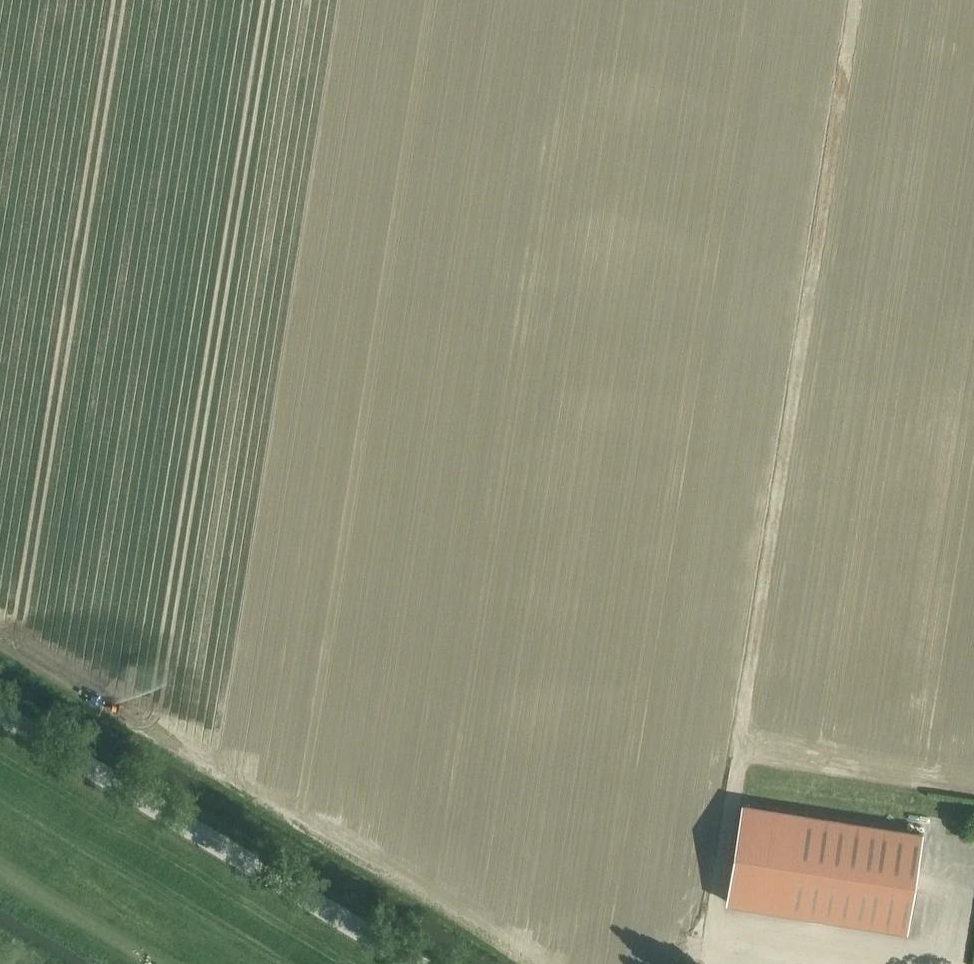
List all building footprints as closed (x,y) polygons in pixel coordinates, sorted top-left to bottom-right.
[(924,830),(742,801),(726,903),(908,932),(924,830)]
